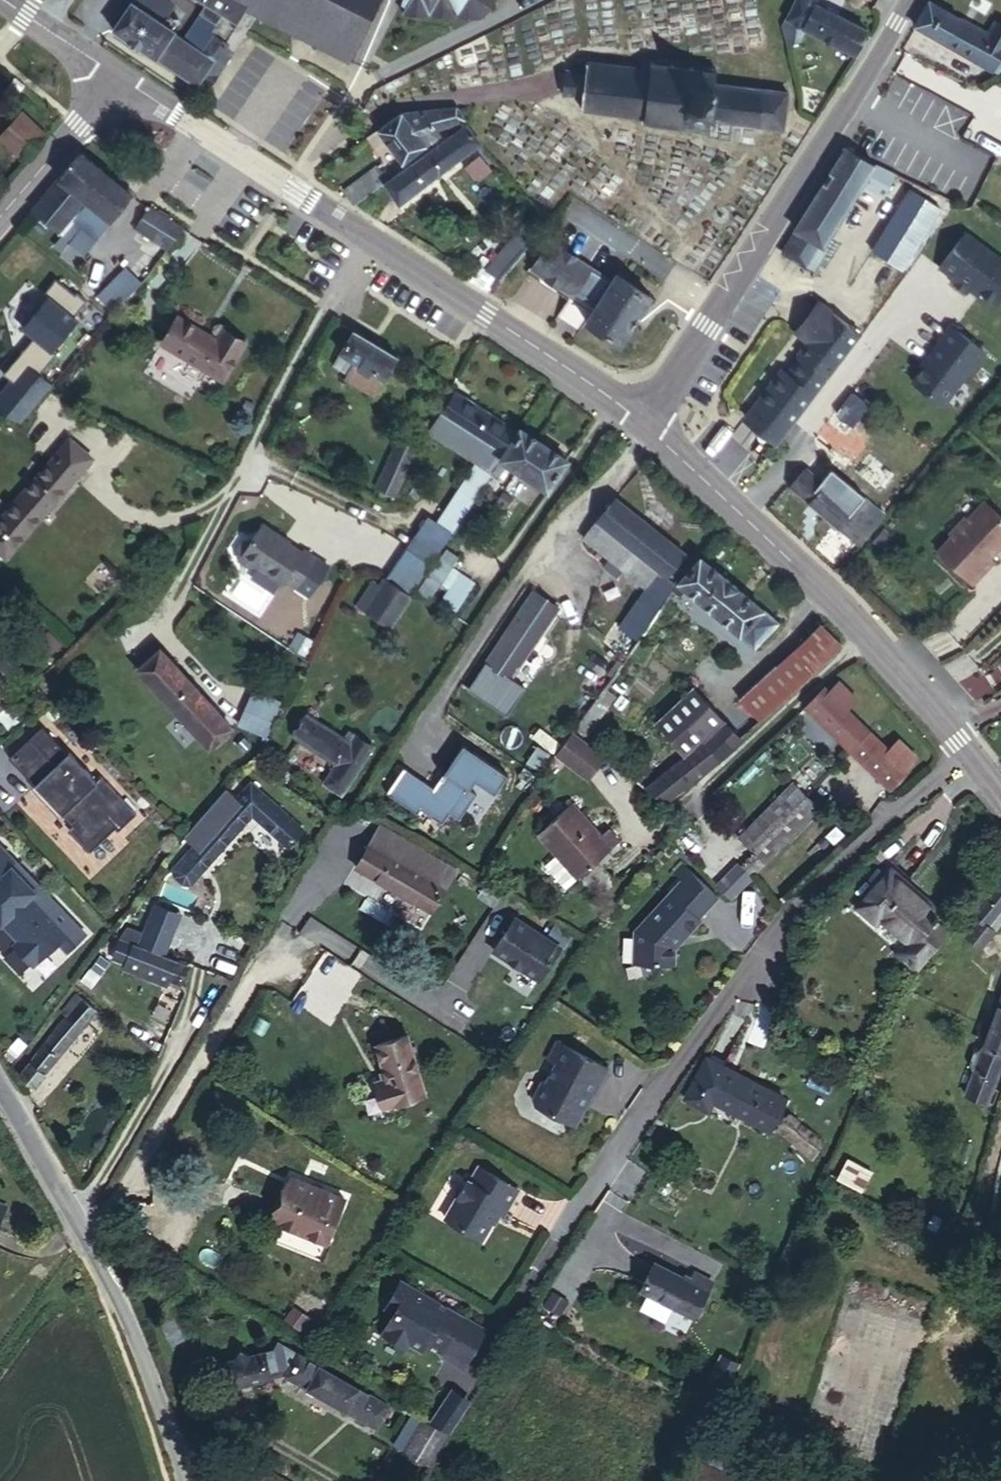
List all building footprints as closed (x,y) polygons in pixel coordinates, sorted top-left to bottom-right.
[(185,18),(158,0),(131,0),(107,35),(188,89),(195,79),(207,60),(217,66),(234,42),(205,27),(191,50),(173,36),(185,18)] [(369,0),(213,0),(233,10),(228,20),(213,13),(205,27),(234,42),(251,18),(337,64),(371,1),(369,0)] [(413,0),(398,0),(393,7),(400,13),(413,0)] [(400,13),(394,19),(473,27),(492,2),(491,0),(413,0),(400,13)] [(819,0),(798,0),(783,32),(788,49),(795,48),(793,34),(798,22),(856,51),(869,28),(819,1),(819,0)] [(961,61),(975,37),(920,4),(904,29),(961,61)] [(991,48),(1000,33),(983,23),(975,37),(961,61),(977,71),(991,48)] [(1000,66),(1000,54),(991,48),(977,71),(985,76),(1000,66)] [(205,86),(217,66),(207,60),(195,79),(205,86)] [(784,127),(787,89),(719,82),(721,63),(706,62),(705,69),(645,62),(644,70),(584,64),(584,74),(561,73),(559,96),(580,98),(581,110),(640,116),(639,124),(712,130),(713,122),(784,127)] [(467,123),(450,104),(402,106),(375,126),(401,159),(448,124),(455,132),(467,123)] [(17,106),(0,126),(0,140),(25,162),(50,134),(43,128),(35,121),(17,106)] [(43,128),(51,120),(43,112),(35,121),(43,128)] [(401,204),(482,141),(467,123),(455,132),(402,173),(386,186),(401,204)] [(877,160),(848,141),(832,168),(861,187),(867,179),(875,164),(877,160)] [(402,173),(384,151),(337,187),(355,209),(386,186),(402,173)] [(126,201),(72,158),(25,215),(56,239),(68,227),(64,223),(80,204),(104,226),(126,201)] [(816,262),(861,187),(832,168),(786,242),(816,262)] [(898,269),(936,206),(908,189),(869,250),(898,269)] [(104,226),(80,204),(64,223),(68,227),(87,245),(104,226)] [(180,233),(139,209),(130,228),(170,251),(180,233)] [(479,300),(538,224),(527,212),(485,264),(471,257),(458,278),(454,278),(452,283),(479,300)] [(963,238),(937,273),(950,282),(947,285),(963,298),(966,294),(988,312),(1000,295),(1000,266),(963,238)] [(631,323),(649,294),(614,271),(609,279),(546,241),(529,269),(567,292),(570,288),(594,304),(584,320),(586,321),(618,343),(631,323)] [(96,305),(112,320),(139,293),(122,278),(96,305)] [(45,389),(33,379),(50,358),(46,354),(74,327),(71,324),(85,310),(75,302),(74,304),(55,288),(25,316),(29,320),(19,332),(29,342),(15,358),(19,361),(2,382),(6,385),(0,391),(0,419),(16,427),(45,389)] [(794,350),(822,313),(810,307),(784,341),(794,350)] [(770,451),(860,336),(822,313),(794,350),(797,352),(788,362),(792,366),(779,380),(772,376),(734,422),(770,451)] [(987,345),(953,317),(941,331),(941,335),(930,348),(932,351),(914,372),(943,398),(987,345)] [(226,388),(247,349),(221,334),(213,348),(171,326),(158,351),(226,388)] [(377,382),(391,357),(346,331),(331,357),(349,367),(377,382)] [(337,388),(349,367),(331,357),(319,378),(337,388)] [(2,382),(19,361),(15,358),(0,376),(0,380),(2,382)] [(377,382),(349,367),(337,388),(365,403),(377,382)] [(452,452),(478,412),(444,389),(426,419),(441,430),(434,438),(452,452)] [(486,450),(502,427),(478,412),(452,452),(464,461),(478,444),(486,450)] [(441,430),(426,419),(420,428),(434,438),(441,430)] [(493,455),(508,431),(502,427),(486,450),(493,455)] [(506,472),(528,440),(510,428),(508,431),(493,455),(490,460),(506,472)] [(397,493),(415,446),(396,438),(376,484),(397,493)] [(75,482),(92,462),(66,439),(48,460),(75,482)] [(521,482),(543,450),(528,440),(506,472),(521,482)] [(490,460),(493,455),(486,450),(478,444),(464,461),(428,513),(447,527),(490,460)] [(539,494),(560,462),(543,450),(521,482),(539,494)] [(895,476),(869,455),(854,473),(879,494),(895,476)] [(75,482),(48,460),(0,518),(0,559),(8,565),(75,482)] [(849,534),(872,505),(860,496),(853,504),(806,464),(789,483),(849,534)] [(678,555),(609,501),(577,542),(601,563),(595,570),(606,579),(612,572),(629,586),(647,565),(661,577),(678,555)] [(859,543),(882,513),(872,505),(849,534),(859,543)] [(1000,537),(1000,519),(987,505),(972,505),(963,515),(960,512),(946,527),(947,532),(936,542),(972,578),(994,557),(988,551),(1000,537)] [(297,553),(274,537),(274,533),(258,522),(247,538),(241,539),(233,549),(234,558),(243,564),(253,564),(276,582),(280,578),(304,596),(324,567),(299,550),(297,553)] [(408,587),(425,560),(402,543),(382,573),(408,587)] [(424,600),(448,560),(436,553),(409,594),(424,600)] [(771,624),(691,561),(661,600),(670,607),(679,598),(748,651),(771,624)] [(408,587),(382,573),(376,582),(403,595),(408,587)] [(621,644),(665,585),(650,574),(606,633),(621,644)] [(386,628),(403,595),(376,582),(372,591),(360,615),(386,628)] [(360,615),(372,591),(364,588),(353,612),(360,615)] [(511,675),(557,606),(533,588),(467,684),(507,712),(526,685),(511,675)] [(756,718),(836,646),(816,624),(736,696),(756,718)] [(218,708),(158,643),(135,663),(193,730),(218,708)] [(15,668),(0,657),(0,690),(15,668)] [(279,684),(286,664),(276,660),(270,681),(279,684)] [(826,700),(838,687),(829,678),(817,691),(826,700)] [(837,709),(848,697),(838,687),(826,700),(837,709)] [(680,759),(723,722),(693,690),(653,726),(680,759)] [(810,718),(826,700),(817,691),(799,709),(810,718)] [(861,731),(837,709),(826,700),(810,718),(844,749),(861,731)] [(206,744),(230,721),(218,708),(193,730),(206,744)] [(339,738),(330,732),(294,710),(279,733),(324,760),(343,772),(363,742),(343,731),(339,738)] [(660,803),(737,736),(723,722),(680,759),(640,789),(660,803)] [(134,810),(99,774),(94,778),(66,750),(64,751),(39,725),(6,756),(33,783),(37,780),(53,796),(49,799),(72,823),(67,827),(89,849),(113,825),(116,828),(134,810)] [(339,738),(343,731),(334,725),(330,732),(339,738)] [(906,770),(882,749),(861,731),(844,749),(888,789),(906,770)] [(581,776),(596,757),(561,732),(546,752),(581,776)] [(918,758),(893,736),(882,749),(906,770),(918,758)] [(493,788),(505,769),(460,739),(442,766),(446,769),(441,776),(438,774),(432,784),(401,764),(384,789),(415,810),(419,804),(440,819),(448,808),(457,815),(475,789),(467,784),(474,774),(493,788)] [(333,790),(343,772),(324,760),(313,777),(333,790)] [(298,831),(243,785),(231,799),(222,792),(183,838),(191,845),(229,802),(246,818),(282,849),(298,831)] [(746,854),(799,797),(788,788),(737,847),(746,854)] [(763,868),(812,808),(799,797),(746,854),(763,868)] [(198,875),(246,818),(229,802),(191,845),(180,857),(198,875)] [(587,869),(615,845),(601,829),(593,836),(564,802),(523,837),(545,862),(532,873),(554,897),(565,886),(584,909),(605,892),(587,869)] [(431,912),(453,871),(368,819),(344,859),(431,912)] [(0,846),(0,921),(17,939),(13,943),(34,964),(58,940),(67,950),(85,932),(0,846)] [(736,864),(746,854),(737,847),(707,882),(714,888),(736,864)] [(763,868),(746,854),(736,864),(752,882),(763,868)] [(198,875),(180,857),(172,868),(172,877),(181,885),(189,885),(198,875)] [(733,904),(752,882),(736,864),(714,888),(733,904)] [(674,882),(682,872),(675,866),(667,876),(674,882)] [(692,919),(711,897),(682,872),(674,882),(630,933),(629,966),(670,966),(670,944),(680,933),(683,935),(694,923),(692,919)] [(969,915),(976,922),(981,927),(1000,904),(1000,875),(969,915)] [(945,933),(899,886),(865,920),(881,938),(888,932),(916,961),(945,933)] [(184,926),(191,912),(167,900),(160,914),(184,926)] [(1000,917),(1000,904),(981,927),(976,922),(966,934),(978,945),(1000,917)] [(170,953),(184,926),(160,914),(146,941),(170,953)] [(558,945),(513,915),(491,948),(536,978),(558,945)] [(146,941),(126,931),(117,950),(126,954),(177,980),(184,984),(194,965),(170,953),(146,941)] [(177,980),(126,954),(122,961),(173,987),(177,980)] [(34,1085),(92,1009),(73,995),(16,1072),(34,1085)] [(960,1096),(982,1107),(1000,1059),(1000,996),(960,1096)] [(422,1089),(410,1035),(381,1041),(389,1081),(381,1083),(383,1099),(422,1089)] [(590,1093),(605,1066),(549,1035),(540,1052),(552,1058),(543,1075),(536,1077),(529,1092),(530,1100),(571,1123),(581,1102),(577,1100),(581,1094),(590,1093)] [(769,1130),(785,1096),(709,1059),(685,1103),(706,1115),(714,1102),(769,1130)] [(822,1141),(786,1113),(775,1127),(811,1156),(822,1141)] [(501,1217),(519,1191),(482,1168),(473,1180),(466,1176),(440,1215),(477,1239),(495,1213),(501,1217)] [(310,1254),(338,1196),(290,1171),(260,1229),(310,1254)] [(16,1226),(2,1224),(0,1233),(0,1274),(9,1275),(16,1226)] [(694,1322),(714,1286),(694,1276),(689,1286),(654,1269),(642,1293),(694,1322)] [(402,1293),(409,1284),(397,1277),(391,1287),(402,1293)] [(435,1355),(459,1318),(433,1301),(430,1306),(424,1303),(428,1296),(409,1284),(402,1293),(391,1287),(378,1306),(391,1314),(378,1333),(393,1344),(398,1339),(416,1352),(421,1345),(435,1355)] [(457,1372),(482,1334),(459,1318),(435,1355),(434,1357),(457,1372)] [(286,1375),(300,1353),(280,1339),(271,1355),(265,1356),(263,1351),(247,1354),(237,1347),(229,1360),(223,1361),(228,1388),(269,1380),(268,1374),(280,1371),(286,1375)] [(387,1407),(301,1351),(300,1353),(286,1375),(372,1432),(387,1407)] [(711,1413),(736,1366),(721,1359),(698,1404),(711,1413)] [(422,1462),(440,1433),(422,1421),(404,1450),(422,1462)] [(681,1472),(678,1480),(703,1480),(681,1472)]
